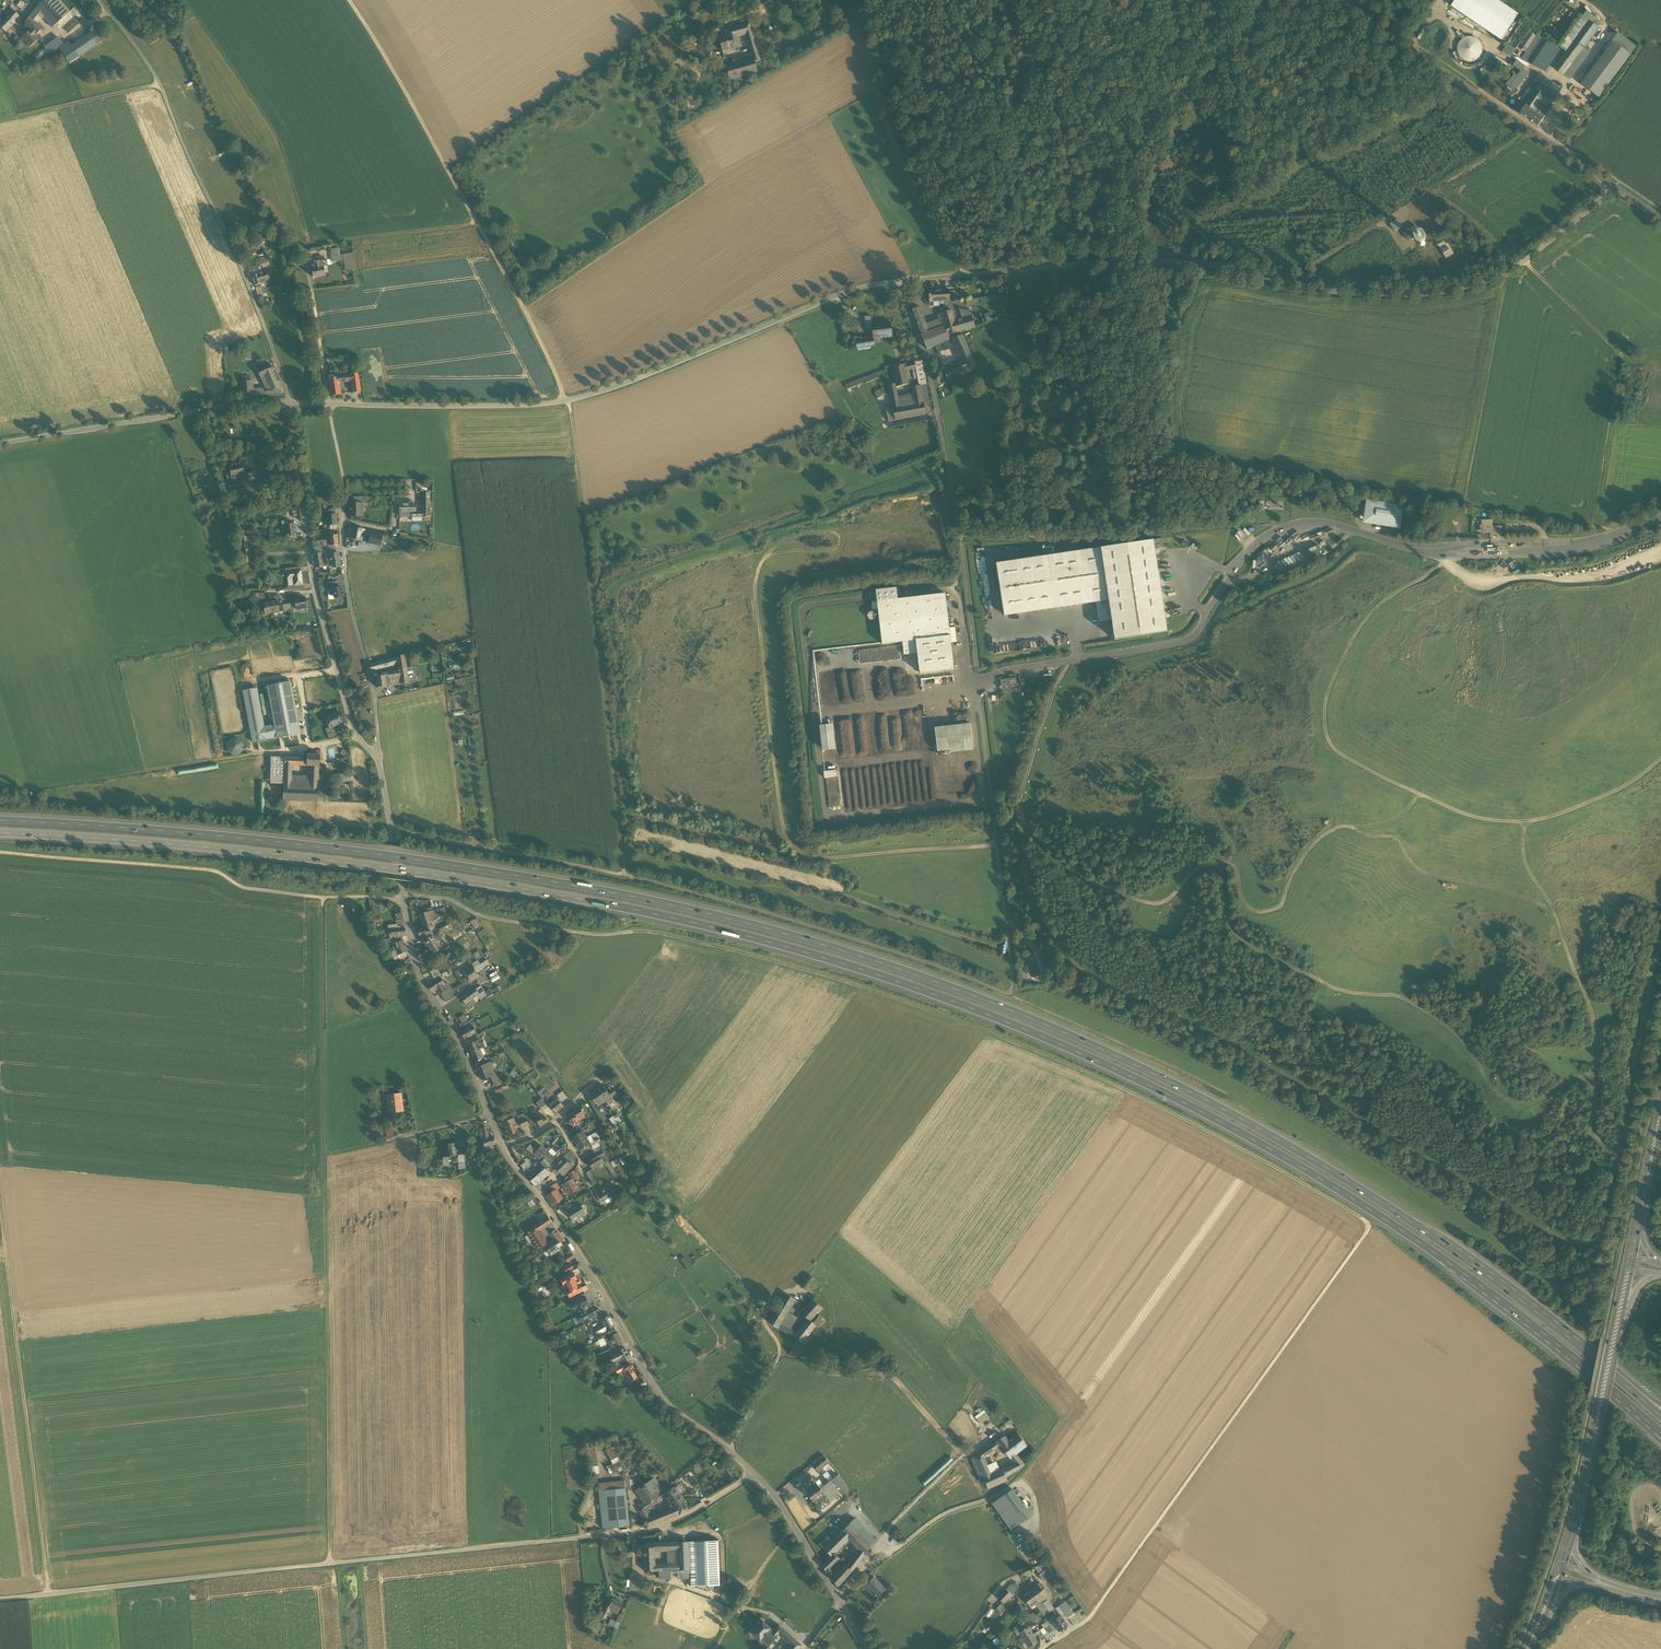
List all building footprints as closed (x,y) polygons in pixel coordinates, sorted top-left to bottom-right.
[(44,0),(38,6),(46,16),(43,18),(52,28),(61,20),(44,0)] [(44,0),(61,20),(68,13),(57,0),(45,0),(44,0)] [(68,13),(70,11),(60,0),(57,0),(68,13)] [(1497,0),(1456,0),(1452,7),(1501,40),(1518,15),(1497,0)] [(39,23),(43,18),(46,16),(38,6),(30,16),(36,24),(36,23),(38,25),(40,24),(39,23)] [(8,16),(14,21),(19,16),(11,8),(6,14),(8,16)] [(1560,47),(1567,51),(1593,16),(1586,11),(1581,18),(1560,47)] [(5,32),(15,22),(14,21),(8,16),(0,24),(0,27),(5,32)] [(43,28),(40,24),(38,25),(36,23),(36,24),(30,16),(25,23),(31,30),(36,35),(42,30),(43,28)] [(1459,16),(1458,18),(1470,26),(1471,24),(1459,16)] [(1554,68),(1564,75),(1584,48),(1599,28),(1598,27),(1601,22),(1593,16),(1567,51),(1554,68)] [(66,30),(69,33),(82,21),(79,18),(66,30)] [(749,44),(753,58),(754,62),(755,61),(761,59),(751,22),(728,28),(731,38),(727,39),(730,49),(749,44)] [(1521,23),(1507,44),(1516,50),(1530,28),(1521,23)] [(22,38),(29,47),(39,39),(36,35),(31,30),(22,38)] [(93,30),(71,46),(79,57),(101,41),(93,30)] [(1520,47),(1526,51),(1538,34),(1531,30),(1520,47)] [(1619,34),(1612,43),(1630,56),(1637,47),(1619,34)] [(1523,58),(1527,62),(1543,39),(1538,35),(1523,58)] [(730,49),(727,39),(727,36),(726,36),(719,38),(722,51),(730,49)] [(1465,60),(1469,62),(1474,61),(1478,58),(1481,54),(1482,50),(1481,45),(1479,41),(1475,38),(1470,37),(1466,38),(1461,40),(1459,44),(1457,49),(1458,53),(1461,58),(1465,60)] [(59,38),(45,47),(49,52),(48,52),(50,54),(59,48),(64,44),(59,38)] [(1527,62),(1537,68),(1553,45),(1543,39),(1527,62)] [(69,64),(79,57),(71,46),(68,42),(64,45),(64,44),(59,48),(69,64)] [(1600,96),(1630,56),(1612,43),(1583,82),(1600,96)] [(1510,58),(1516,50),(1507,44),(1502,53),(1510,58)] [(1559,49),(1553,45),(1537,68),(1544,71),(1559,49)] [(34,55),(38,59),(48,52),(49,52),(45,47),(34,55)] [(1590,53),(1584,48),(1564,75),(1570,80),(1590,53)] [(725,58),(727,65),(733,63),(732,57),(730,56),(725,58)] [(758,71),(755,61),(754,62),(753,58),(733,63),(727,65),(730,79),(758,71)] [(1513,66),(1521,72),(1521,71),(1524,68),(1526,66),(1517,60),(1513,66)] [(1514,91),(1527,76),(1521,71),(1521,72),(1517,76),(1515,74),(1506,84),(1514,91)] [(1538,87),(1534,93),(1542,98),(1552,105),(1558,95),(1557,95),(1561,88),(1539,74),(1533,83),(1538,87)] [(1538,87),(1533,83),(1527,92),(1532,96),(1534,93),(1538,87)] [(1520,114),(1526,106),(1532,96),(1527,92),(1514,111),(1520,114)] [(1534,93),(1532,96),(1526,106),(1533,110),(1535,108),(1542,98),(1534,93)] [(1520,114),(1538,127),(1539,126),(1544,118),(1546,115),(1540,111),(1538,114),(1533,110),(1526,106),(1520,114)] [(1591,126),(1596,129),(1599,126),(1601,122),(1596,119),(1591,126)] [(1605,130),(1599,126),(1596,129),(1590,139),(1599,145),(1602,141),(1605,142),(1608,137),(1606,135),(1607,133),(1604,131),(1605,130)] [(1391,224),(1395,232),(1402,227),(1398,220),(1391,224)] [(1405,233),(1410,241),(1421,234),(1416,226),(1405,233)] [(1438,245),(1444,258),(1451,255),(1444,242),(1438,245)] [(331,258),(332,262),(343,260),(343,255),(340,255),(338,255),(337,248),(331,250),(331,258)] [(343,255),(343,260),(345,271),(354,270),(352,253),(343,255)] [(310,263),(313,278),(325,275),(325,273),(323,267),(322,261),(318,261),(310,263)] [(249,269),(255,286),(260,284),(266,282),(270,281),(269,278),(267,274),(267,271),(262,272),(260,266),(256,267),(249,269)] [(255,288),(258,297),(264,295),(261,287),(261,286),(255,288)] [(929,291),(929,302),(933,302),(939,302),(950,301),(949,290),(929,291)] [(912,310),(916,319),(923,316),(920,307),(912,310)] [(962,319),(972,317),(971,311),(959,309),(962,319)] [(947,335),(958,332),(955,322),(952,311),(941,314),(943,319),(945,326),(947,335)] [(916,319),(921,334),(929,332),(926,325),(923,316),(916,319)] [(962,319),(955,322),(958,332),(975,327),(972,317),(962,319)] [(926,325),(929,332),(945,326),(943,319),(926,325)] [(891,322),(884,323),(885,333),(880,333),(880,338),(892,337),(891,322)] [(879,338),(880,338),(880,333),(885,333),(884,323),(872,324),(872,325),(872,330),(874,339),(879,338)] [(947,335),(945,326),(929,332),(921,334),(927,350),(949,340),(947,335)] [(962,362),(965,370),(976,364),(963,337),(963,335),(951,340),(955,347),(962,362)] [(875,345),(875,343),(874,339),(856,341),(856,342),(857,348),(874,345),(875,345)] [(951,340),(946,342),(949,348),(945,350),(945,351),(955,347),(951,340)] [(938,353),(945,350),(949,348),(946,342),(935,347),(938,353)] [(922,360),(915,362),(916,369),(917,373),(918,379),(919,384),(918,384),(918,386),(921,386),(926,385),(922,360)] [(907,371),(912,370),(916,369),(915,362),(906,364),(907,371)] [(944,371),(950,383),(960,378),(958,374),(965,370),(962,362),(944,371)] [(892,367),(895,383),(909,379),(907,371),(906,364),(892,367)] [(257,370),(260,377),(263,375),(273,371),(270,365),(257,370)] [(269,388),(265,388),(266,394),(281,394),(280,387),(273,371),(263,375),(269,388)] [(877,372),(864,377),(866,382),(879,377),(877,372)] [(351,381),(353,393),(361,392),(358,373),(350,375),(351,381)] [(338,378),(339,383),(342,382),(351,381),(350,375),(343,376),(338,376),(338,378)] [(847,390),(866,382),(864,377),(845,385),(847,390)] [(338,378),(329,379),(328,379),(330,396),(340,394),(341,394),(339,386),(343,386),(342,382),(339,383),(338,378)] [(242,381),(243,396),(252,395),(251,389),(251,380),(242,381)] [(1065,394),(1074,396),(1077,386),(1071,384),(1058,381),(1055,391),(1065,394)] [(889,385),(890,393),(897,392),(897,390),(896,387),(896,384),(895,384),(889,385)] [(926,385),(921,386),(924,402),(924,403),(929,402),(926,385)] [(911,387),(912,394),(914,404),(924,402),(921,386),(918,386),(911,387)] [(875,393),(878,399),(884,395),(881,389),(875,393)] [(900,407),(914,404),(912,394),(898,397),(900,407)] [(893,408),(900,407),(898,397),(891,398),(893,407),(893,408)] [(924,403),(924,402),(914,404),(900,407),(893,408),(895,421),(926,415),(924,403)] [(889,422),(895,421),(893,408),(893,407),(886,409),(889,422)] [(1035,418),(1047,420),(1047,418),(1048,413),(1037,411),(1035,418)] [(1031,443),(1042,446),(1043,439),(1032,437),(1031,443)] [(239,477),(239,480),(245,478),(244,476),(243,471),(241,462),(229,465),(232,479),(239,477)] [(244,476),(245,478),(254,476),(253,469),(243,471),(244,476)] [(1364,522),(1400,528),(1403,506),(1367,500),(1364,522)] [(422,501),(422,512),(430,512),(430,501),(422,501)] [(362,516),(361,512),(361,504),(354,504),(350,504),(350,516),(362,516)] [(404,512),(412,512),(416,512),(416,504),(399,504),(399,512),(404,512)] [(327,521),(327,526),(330,525),(336,525),(336,515),(334,515),(324,515),(324,518),(327,518),(327,521)] [(1497,535),(1497,537),(1502,536),(1502,530),(1500,530),(1500,526),(1493,527),(1491,527),(1491,525),(1493,525),(1492,520),(1482,520),(1482,525),(1481,525),(1481,530),(1483,530),(1483,533),(1491,533),(1491,535),(1497,535)] [(289,537),(297,538),(295,524),(289,525),(282,526),(283,536),(289,537)] [(352,539),(355,527),(349,526),(346,538),(352,539)] [(352,539),(359,541),(360,537),(361,533),(364,533),(365,530),(355,527),(352,539)] [(368,543),(380,546),(383,534),(372,532),(373,531),(371,530),(368,543)] [(330,546),(336,546),(338,545),(337,535),(330,536),(330,538),(327,539),(327,540),(327,546),(330,546)] [(239,537),(240,550),(249,549),(248,536),(239,537)] [(1153,540),(1154,550),(1164,548),(1163,538),(1153,540)] [(1153,540),(1100,548),(1108,600),(1111,620),(1113,629),(1114,640),(1167,632),(1153,540)] [(1306,550),(1308,556),(1321,551),(1319,545),(1306,550)] [(1004,616),(1096,602),(1108,600),(1100,548),(996,564),(1004,616)] [(250,561),(249,549),(240,550),(241,562),(250,561)] [(314,554),(316,568),(327,567),(325,559),(324,556),(324,553),(315,554),(314,554)] [(333,566),(333,568),(340,567),(338,553),(336,553),(329,554),(329,555),(330,561),(331,561),(332,566),(333,566)] [(1509,564),(1512,569),(1518,565),(1515,560),(1509,564)] [(287,573),(287,578),(293,577),(294,586),(302,584),(300,571),(287,573)] [(327,583),(328,590),(330,590),(330,589),(338,588),(337,582),(327,583)] [(344,597),(343,592),(342,592),(342,588),(338,588),(330,589),(330,590),(331,595),(334,594),(335,598),(344,597)] [(876,592),(877,601),(898,599),(897,588),(876,590),(876,592)] [(945,593),(898,599),(877,601),(877,602),(878,609),(882,644),(902,642),(916,640),(950,636),(949,628),(945,593)] [(296,609),(296,610),(300,609),(301,613),(302,613),(307,612),(307,611),(307,608),(305,597),(294,599),(296,609)] [(277,600),(269,601),(271,610),(273,610),(274,613),(284,611),(283,605),(278,606),(277,600)] [(1111,620),(1108,600),(1096,602),(1099,622),(1108,621),(1111,620)] [(265,615),(274,613),(273,610),(271,610),(269,601),(265,602),(263,603),(265,615)] [(868,614),(868,616),(868,617),(869,619),(870,619),(872,620),(873,619),(875,618),(875,617),(876,615),(875,614),(874,613),(873,612),(871,612),(870,612),(869,613),(868,614)] [(950,636),(916,640),(917,653),(920,673),(954,669),(951,643),(950,636)] [(904,655),(917,653),(916,640),(902,642),(904,655)] [(894,647),(858,650),(859,663),(885,661),(884,658),(886,658),(886,659),(895,658),(894,652),(895,652),(894,647)] [(397,665),(398,670),(406,669),(406,668),(406,667),(405,661),(405,655),(396,657),(397,665)] [(396,657),(377,662),(378,669),(379,670),(397,665),(396,657)] [(451,660),(451,668),(460,668),(460,660),(451,660)] [(369,664),(371,671),(378,669),(377,662),(369,664)] [(417,666),(406,667),(406,668),(406,669),(398,670),(384,673),(386,686),(400,684),(419,681),(417,666)] [(375,677),(377,688),(386,686),(384,673),(379,673),(380,676),(375,677)] [(1000,680),(1002,693),(1018,691),(1017,681),(1016,680),(1016,678),(1000,680)] [(300,734),(290,682),(267,686),(274,725),(277,737),(277,738),(300,734)] [(256,688),(243,691),(253,743),(266,740),(266,739),(264,727),(256,688)] [(329,728),(330,728),(334,727),(341,724),(338,713),(332,715),(331,715),(328,716),(327,717),(326,718),(329,728)] [(947,726),(949,750),(973,747),(970,724),(947,726)] [(274,725),(264,727),(266,739),(277,737),(274,725)] [(949,750),(947,726),(935,728),(938,751),(949,750)] [(325,729),(329,738),(337,735),(334,727),(330,728),(329,728),(325,729)] [(820,732),(822,749),(835,748),(833,731),(820,732)] [(229,756),(245,751),(239,736),(224,742),(229,756)] [(309,766),(319,766),(320,755),(307,754),(307,758),(306,766),(309,766)] [(284,757),(284,765),(292,765),(299,765),(299,758),(284,757)] [(284,783),(283,787),(291,787),(291,776),(292,765),(284,765),(284,783)] [(308,777),(308,787),(318,788),(319,775),(319,766),(309,766),(308,777)] [(308,787),(308,777),(291,776),(291,787),(308,787)] [(308,787),(291,787),(283,787),(283,800),(290,801),(318,802),(318,797),(318,788),(308,787)] [(432,917),(434,922),(441,916),(439,909),(433,911),(435,916),(432,917)] [(434,922),(432,917),(431,912),(427,913),(419,915),(422,926),(429,924),(433,923),(434,922)] [(471,922),(475,929),(481,926),(476,918),(471,922)] [(434,929),(433,923),(429,924),(422,926),(423,929),(419,929),(420,936),(424,941),(434,935),(431,931),(434,929)] [(390,936),(390,939),(396,938),(402,937),(404,936),(404,935),(406,935),(405,928),(398,929),(391,929),(391,930),(392,935),(390,936)] [(477,934),(483,943),(490,938),(486,933),(487,933),(484,929),(477,934)] [(434,937),(437,940),(443,936),(441,933),(440,932),(433,936),(434,937)] [(428,946),(434,954),(442,949),(437,940),(434,937),(433,936),(424,942),(427,947),(428,946)] [(396,946),(397,949),(405,946),(402,938),(399,939),(400,941),(395,943),(396,946)] [(407,952),(405,946),(397,949),(394,951),(396,956),(398,955),(400,954),(405,952),(407,952)] [(478,960),(472,964),(475,968),(481,965),(480,964),(478,960)] [(476,971),(477,972),(480,970),(482,969),(487,966),(484,962),(480,964),(481,965),(475,968),(477,971),(476,971)] [(471,982),(476,979),(480,977),(479,976),(477,972),(476,971),(477,971),(475,968),(472,964),(463,970),(467,977),(470,982),(471,982)] [(431,972),(435,979),(441,975),(438,969),(431,972)] [(498,974),(491,979),(493,982),(500,978),(498,974)] [(440,995),(441,994),(448,990),(449,990),(445,984),(441,977),(428,985),(433,992),(437,990),(440,995)] [(472,983),(471,982),(470,982),(467,977),(462,980),(465,986),(467,985),(468,986),(472,983)] [(449,990),(448,990),(453,998),(454,998),(457,996),(452,988),(451,988),(448,982),(445,984),(449,990)] [(478,996),(480,994),(477,989),(475,988),(469,992),(474,999),(476,1001),(479,998),(478,996)] [(488,995),(489,997),(493,994),(489,989),(485,992),(488,995)] [(446,1002),(453,998),(448,990),(441,994),(446,1002)] [(485,992),(485,991),(480,994),(478,996),(479,998),(481,1001),(488,995),(485,992)] [(470,1001),(474,999),(469,992),(461,998),(466,1004),(470,1009),(474,1007),(473,1005),(470,1001)] [(459,1018),(463,1024),(468,1020),(465,1015),(459,1018)] [(461,1032),(465,1039),(477,1033),(473,1026),(468,1028),(461,1032)] [(480,1049),(478,1044),(477,1041),(473,1043),(471,1044),(468,1045),(471,1053),(480,1049)] [(471,1053),(475,1062),(484,1058),(483,1055),(480,1049),(471,1053)] [(478,1069),(482,1079),(489,1076),(490,1079),(496,1076),(490,1063),(478,1069)] [(518,1073),(513,1070),(510,1074),(514,1078),(518,1073)] [(490,1079),(492,1085),(498,1082),(496,1076),(490,1079)] [(604,1102),(611,1098),(611,1097),(608,1093),(604,1085),(596,1090),(604,1102)] [(614,1089),(608,1093),(611,1097),(611,1098),(612,1100),(618,1096),(614,1089)] [(598,1106),(604,1102),(596,1090),(590,1093),(593,1097),(592,1098),(595,1104),(596,1103),(598,1106)] [(568,1098),(562,1091),(557,1095),(562,1102),(568,1098)] [(386,1095),(388,1114),(403,1112),(401,1093),(386,1095)] [(546,1099),(549,1104),(555,1100),(555,1099),(551,1095),(548,1098),(546,1099)] [(557,1098),(555,1099),(555,1100),(549,1104),(556,1113),(564,1106),(557,1098)] [(573,1110),(574,1112),(579,1120),(585,1117),(579,1106),(573,1110)] [(531,1111),(535,1118),(540,1115),(536,1108),(531,1111)] [(580,1122),(579,1120),(574,1112),(568,1115),(570,1119),(570,1120),(570,1121),(570,1122),(571,1122),(572,1122),(574,1126),(580,1122)] [(617,1114),(613,1116),(618,1124),(622,1121),(619,1117),(617,1114)] [(542,1119),(540,1115),(535,1118),(540,1127),(549,1122),(546,1117),(542,1119)] [(614,1126),(618,1124),(613,1116),(609,1119),(614,1126)] [(505,1125),(509,1136),(515,1134),(514,1133),(516,1132),(515,1130),(517,1129),(515,1123),(517,1122),(516,1117),(506,1121),(507,1124),(505,1125)] [(519,1121),(523,1128),(529,1125),(526,1118),(519,1121)] [(480,1129),(482,1148),(485,1148),(482,1140),(489,1138),(488,1130),(486,1127),(480,1129)] [(572,1138),(576,1144),(586,1138),(583,1132),(581,1133),(572,1138)] [(482,1140),(485,1148),(486,1147),(494,1145),(496,1144),(494,1137),(489,1138),(482,1140)] [(590,1144),(586,1138),(576,1144),(580,1150),(590,1144)] [(441,1146),(443,1157),(448,1157),(456,1155),(454,1143),(441,1146)] [(559,1150),(562,1153),(567,1147),(564,1144),(562,1147),(559,1150)] [(527,1149),(533,1154),(536,1149),(530,1145),(527,1149)] [(518,1156),(512,1146),(510,1148),(516,1158),(518,1156)] [(542,1156),(544,1157),(548,1152),(546,1150),(541,1146),(538,1150),(534,1155),(540,1160),(542,1156)] [(555,1152),(551,1148),(548,1152),(554,1157),(557,1153),(555,1152)] [(567,1154),(573,1161),(576,1159),(571,1151),(567,1154)] [(544,1157),(545,1158),(551,1163),(555,1158),(554,1157),(548,1152),(544,1157)] [(607,1166),(610,1171),(613,1169),(604,1153),(599,1156),(603,1163),(604,1163),(606,1166),(606,1167),(607,1166)] [(567,1154),(563,1157),(569,1164),(573,1161),(567,1154)] [(589,1162),(593,1169),(599,1165),(603,1163),(599,1156),(589,1162)] [(572,1167),(569,1164),(563,1157),(554,1166),(556,1168),(561,1173),(563,1175),(572,1167)] [(535,1168),(533,1170),(537,1175),(541,1180),(542,1180),(549,1173),(544,1168),(541,1164),(540,1164),(535,1168)] [(561,1173),(556,1168),(552,1172),(557,1176),(561,1173)] [(527,1175),(532,1180),(537,1175),(533,1170),(533,1171),(532,1170),(527,1175)] [(586,1173),(593,1183),(596,1181),(589,1171),(586,1173)] [(573,1179),(579,1188),(582,1187),(578,1182),(578,1181),(576,1179),(578,1178),(576,1174),(572,1177),(573,1179)] [(541,1180),(537,1175),(532,1180),(531,1180),(535,1185),(541,1180)] [(563,1185),(569,1195),(576,1190),(579,1188),(573,1179),(563,1185)] [(535,1185),(540,1190),(545,1184),(542,1180),(541,1180),(535,1185)] [(550,1188),(553,1192),(556,1190),(557,1190),(560,1188),(559,1188),(560,1188),(557,1184),(556,1184),(556,1183),(550,1188)] [(598,1197),(601,1202),(604,1201),(612,1196),(612,1198),(616,1195),(612,1187),(609,1189),(609,1187),(602,1191),(599,1193),(600,1194),(601,1196),(598,1197)] [(553,1203),(562,1198),(561,1198),(562,1198),(557,1190),(556,1190),(553,1192),(548,1196),(553,1203)] [(612,1196),(604,1201),(605,1203),(617,1196),(616,1195),(612,1198),(612,1196)] [(562,1198),(553,1203),(555,1206),(563,1200),(562,1198)] [(564,1206),(567,1211),(574,1207),(571,1202),(564,1206)] [(571,1218),(573,1222),(586,1214),(585,1211),(586,1210),(586,1209),(586,1208),(586,1207),(585,1207),(585,1206),(584,1206),(583,1205),(582,1206),(581,1206),(580,1203),(576,1205),(574,1207),(567,1211),(569,1215),(570,1214),(572,1218),(571,1218)] [(528,1234),(530,1237),(541,1231),(552,1223),(548,1217),(526,1231),(528,1234)] [(541,1231),(545,1238),(549,1235),(557,1230),(552,1223),(541,1231)] [(549,1235),(553,1240),(556,1245),(561,1242),(564,1240),(557,1230),(549,1235)] [(545,1238),(541,1231),(530,1237),(533,1241),(542,1254),(544,1253),(548,1250),(550,1254),(551,1255),(559,1250),(558,1248),(556,1245),(553,1240),(549,1243),(545,1238)] [(693,1268),(686,1257),(681,1259),(688,1271),(693,1268)] [(528,1265),(531,1271),(540,1266),(536,1260),(528,1265)] [(578,1267),(575,1269),(571,1263),(564,1268),(567,1273),(568,1273),(569,1276),(574,1273),(576,1276),(581,1274),(578,1267)] [(567,1292),(570,1297),(583,1291),(581,1287),(580,1285),(579,1285),(578,1284),(577,1281),(576,1279),(577,1279),(576,1276),(574,1273),(569,1276),(561,1280),(564,1285),(565,1285),(568,1291),(567,1292)] [(811,1286),(818,1291),(823,1285),(808,1275),(802,1284),(809,1289),(811,1286)] [(583,1291),(584,1294),(590,1291),(587,1285),(581,1287),(583,1291)] [(586,1297),(587,1300),(593,1297),(590,1291),(580,1296),(582,1299),(586,1297)] [(768,1322),(778,1328),(782,1323),(788,1312),(795,1300),(785,1294),(768,1322)] [(587,1300),(586,1297),(582,1299),(574,1303),(577,1308),(575,1309),(576,1310),(578,1315),(590,1310),(587,1304),(589,1303),(587,1300)] [(808,1319),(812,1322),(818,1314),(823,1308),(813,1299),(801,1313),(808,1319)] [(591,1309),(590,1310),(578,1315),(577,1316),(577,1317),(580,1322),(580,1323),(592,1317),(594,1315),(593,1312),(591,1309)] [(599,1309),(593,1312),(594,1315),(592,1317),(594,1320),(602,1315),(599,1309)] [(797,1317),(788,1312),(782,1323),(791,1328),(797,1317)] [(791,1328),(782,1323),(778,1328),(803,1343),(816,1325),(822,1317),(818,1314),(812,1322),(808,1319),(797,1332),(791,1328)] [(601,1326),(604,1331),(615,1326),(610,1316),(601,1320),(604,1324),(601,1326)] [(744,1339),(734,1324),(730,1327),(739,1342),(744,1339)] [(595,1329),(598,1334),(604,1331),(601,1326),(595,1329)] [(609,1343),(612,1348),(623,1343),(618,1333),(605,1340),(607,1344),(609,1343)] [(601,1347),(607,1344),(605,1340),(604,1338),(598,1341),(601,1347)] [(618,1352),(618,1353),(621,1358),(622,1361),(623,1362),(630,1358),(625,1348),(618,1352)] [(597,1355),(599,1358),(611,1352),(609,1349),(597,1355)] [(612,1362),(621,1358),(618,1353),(610,1357),(612,1362)] [(623,1365),(622,1365),(616,1369),(615,1369),(617,1373),(620,1372),(623,1370),(626,1369),(623,1365)] [(629,1376),(631,1380),(637,1377),(634,1370),(635,1370),(632,1365),(626,1369),(623,1370),(627,1377),(629,1376)] [(975,1416),(977,1419),(986,1413),(984,1410),(975,1416)] [(977,1419),(980,1424),(989,1417),(986,1413),(977,1419)] [(1006,1442),(1015,1454),(1027,1445),(1018,1433),(1008,1441),(1006,1442)] [(1013,1462),(1014,1463),(1019,1469),(1025,1464),(1015,1454),(1006,1442),(1008,1441),(1004,1436),(996,1441),(997,1441),(985,1449),(988,1454),(995,1449),(1000,1446),(1003,1450),(1010,1458),(1013,1462)] [(612,1464),(613,1464),(621,1459),(614,1445),(606,1450),(612,1464)] [(587,1447),(591,1474),(598,1473),(594,1446),(587,1447)] [(1007,1480),(1006,1477),(1002,1469),(1000,1470),(991,1473),(988,1465),(984,1457),(982,1452),(975,1456),(975,1457),(977,1462),(982,1474),(984,1478),(988,1488),(1007,1480)] [(811,1464),(818,1471),(829,1462),(823,1454),(811,1464)] [(954,1454),(939,1468),(941,1470),(956,1456),(954,1454)] [(621,1459),(613,1464),(617,1468),(623,1464),(624,1464),(621,1459)] [(988,1465),(991,1473),(1000,1470),(996,1461),(988,1465)] [(979,1475),(982,1474),(977,1462),(974,1463),(979,1475)] [(702,1469),(697,1463),(694,1465),(695,1467),(693,1469),(696,1473),(702,1469)] [(1006,1477),(1019,1469),(1014,1463),(1002,1469),(1006,1477)] [(823,1475),(829,1482),(833,1479),(827,1472),(823,1475)] [(824,1494),(830,1503),(840,1495),(843,1499),(852,1492),(838,1475),(833,1479),(829,1482),(824,1487),(821,1490),(824,1494)] [(801,1483),(808,1491),(817,1485),(812,1477),(811,1476),(801,1483)] [(655,1477),(650,1481),(636,1491),(643,1500),(657,1490),(659,1493),(663,1490),(655,1477)] [(599,1491),(603,1529),(630,1526),(626,1488),(625,1481),(598,1483),(599,1491)] [(818,1484),(817,1485),(808,1491),(807,1492),(813,1501),(814,1501),(824,1494),(821,1490),(818,1484)] [(674,1508),(679,1515),(689,1508),(674,1487),(666,1493),(664,1494),(674,1508)] [(1012,1489),(1003,1495),(1016,1514),(1025,1507),(1012,1489)] [(645,1503),(642,1505),(638,1508),(639,1510),(644,1507),(644,1508),(652,1502),(661,1496),(659,1493),(657,1490),(643,1500),(645,1503)] [(830,1503),(824,1494),(814,1501),(820,1510),(830,1503)] [(1031,1516),(1025,1507),(1016,1514),(1003,1495),(992,1503),(1011,1530),(1031,1516)] [(652,1502),(644,1508),(644,1507),(639,1510),(639,1511),(645,1520),(651,1517),(653,1516),(648,1509),(654,1505),(652,1502)] [(663,1512),(666,1520),(679,1515),(674,1508),(663,1512)] [(645,1520),(650,1526),(662,1522),(666,1520),(663,1512),(659,1514),(653,1516),(651,1517),(645,1520)] [(855,1518),(850,1523),(872,1545),(876,1539),(855,1518)] [(865,1555),(872,1545),(850,1523),(842,1531),(841,1531),(849,1539),(861,1551),(859,1553),(863,1557),(865,1555)] [(835,1553),(849,1539),(841,1531),(842,1531),(824,1549),(831,1556),(835,1553)] [(718,1540),(695,1541),(697,1586),(720,1585),(720,1578),(718,1540)] [(689,1541),(677,1542),(678,1549),(678,1565),(678,1570),(690,1569),(689,1541)] [(644,1547),(644,1561),(645,1571),(656,1571),(655,1565),(655,1560),(655,1550),(655,1547),(654,1547),(645,1547),(644,1547)] [(678,1549),(668,1549),(669,1565),(678,1565),(678,1549)] [(841,1558),(835,1553),(831,1556),(822,1565),(831,1579),(835,1575),(831,1568),(841,1558)] [(856,1556),(847,1566),(852,1571),(860,1560),(856,1556)] [(1037,1567),(1041,1573),(1050,1568),(1046,1562),(1037,1567)] [(852,1571),(847,1566),(845,1564),(835,1575),(831,1579),(839,1586),(852,1571)] [(1039,1574),(1044,1581),(1054,1575),(1050,1568),(1041,1573),(1039,1574)] [(691,1577),(690,1569),(678,1570),(677,1570),(677,1578),(691,1577)] [(866,1577),(869,1579),(872,1576),(873,1576),(874,1574),(871,1571),(866,1577)] [(877,1596),(878,1597),(886,1588),(874,1576),(873,1577),(870,1580),(871,1581),(869,1582),(869,1581),(864,1586),(871,1592),(872,1591),(877,1596)] [(1003,1602),(1004,1603),(1009,1598),(1017,1589),(1013,1585),(1011,1583),(998,1598),(1003,1602)] [(1030,1590),(1039,1601),(1045,1596),(1046,1595),(1042,1590),(1038,1584),(1037,1585),(1030,1590)] [(1030,1607),(1035,1604),(1039,1601),(1030,1590),(1022,1596),(1030,1607)] [(721,1598),(735,1603),(738,1596),(724,1591),(721,1598)] [(1039,1601),(1047,1613),(1054,1608),(1045,1596),(1039,1601)] [(1012,1601),(1009,1598),(1004,1603),(1003,1604),(1006,1607),(1012,1601)] [(612,1611),(617,1614),(622,1603),(613,1599),(610,1607),(606,1605),(604,1609),(609,1611),(610,1610),(612,1611)] [(1047,1613),(1039,1601),(1035,1604),(1043,1615),(1047,1613)] [(1073,1614),(1065,1602),(1060,1606),(1065,1614),(1067,1617),(1073,1614)] [(997,1608),(1002,1613),(1007,1608),(1006,1607),(1003,1604),(1002,1603),(997,1608)] [(1065,1614),(1060,1606),(1055,1608),(1060,1616),(1061,1617),(1065,1614)] [(1034,1612),(1030,1614),(1035,1620),(1039,1618),(1034,1612)] [(1029,1623),(1035,1620),(1030,1614),(1025,1618),(1029,1623)] [(1057,1628),(1059,1631),(1067,1626),(1061,1617),(1060,1616),(1052,1621),(1053,1622),(1057,1628)] [(608,1625),(614,1627),(617,1622),(616,1622),(611,1619),(610,1619),(608,1622),(609,1623),(608,1625)] [(1025,1642),(1034,1637),(1037,1635),(1036,1632),(1033,1634),(1031,1632),(1032,1631),(1030,1629),(1034,1626),(1034,1625),(1036,1624),(1035,1620),(1029,1623),(1017,1629),(1020,1634),(1022,1637),(1025,1642)] [(768,1632),(775,1639),(779,1634),(774,1630),(763,1621),(752,1633),(758,1638),(763,1632),(766,1635),(768,1632)] [(1044,1628),(1046,1632),(1048,1634),(1053,1631),(1049,1624),(1046,1626),(1044,1628)] [(779,1634),(787,1642),(792,1636),(779,1625),(774,1630),(779,1634)] [(1045,1637),(1047,1640),(1056,1634),(1053,1631),(1048,1634),(1046,1632),(1043,1634),(1045,1637)] [(758,1638),(760,1640),(768,1647),(773,1641),(775,1639),(768,1632),(766,1635),(763,1632),(758,1638)] [(964,1641),(966,1644),(972,1637),(970,1635),(964,1641)] [(796,1640),(792,1636),(787,1642),(791,1645),(796,1640)] [(1037,1642),(1034,1637),(1025,1642),(1028,1646),(1029,1648),(1037,1642)] [(762,1648),(766,1648),(767,1648),(768,1647),(760,1640),(757,1644),(762,1648)] [(796,1640),(791,1645),(787,1648),(799,1648),(802,1645),(796,1640)] [(773,1641),(768,1647),(767,1648),(768,1648),(783,1648),(773,1641)]
